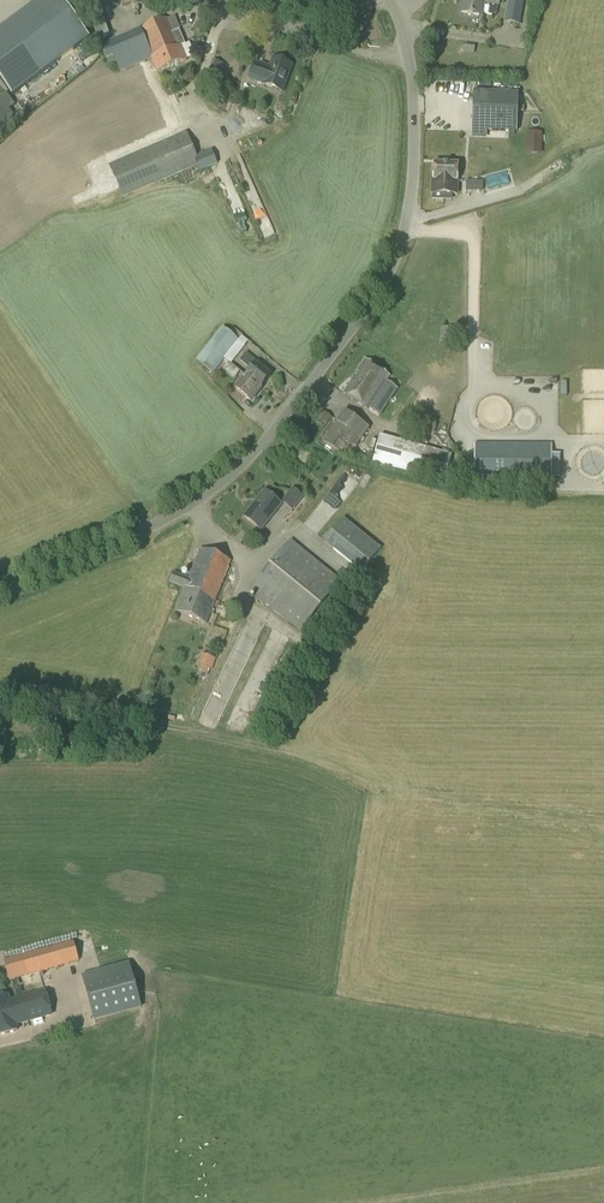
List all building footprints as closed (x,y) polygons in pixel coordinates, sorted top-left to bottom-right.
[(89,39),(61,0),(40,0),(0,30),(0,80),(12,96),(89,39)] [(498,5),(499,0),(463,0),(461,13),(482,16),(482,13),(496,15),(498,5)] [(532,6),(524,5),(525,0),(508,0),(505,22),(528,26),(532,6)] [(109,19),(99,22),(102,37),(113,35),(109,19)] [(172,34),(166,19),(100,46),(108,66),(117,63),(120,71),(151,59),(157,73),(186,60),(180,47),(184,45),(178,31),(172,34)] [(83,62),(93,55),(88,48),(78,55),(83,62)] [(221,80),(225,64),(213,60),(208,76),(221,80)] [(282,92),(291,65),(279,61),(276,71),(272,73),(269,71),(269,69),(255,63),(249,79),(264,84),(263,85),(282,92)] [(475,91),(474,130),(486,131),(516,131),(517,92),(475,91)] [(526,132),(526,143),(542,143),(542,132),(526,132)] [(110,165),(124,196),(201,164),(186,133),(110,165)] [(204,169),(221,164),(219,158),(202,163),(204,169)] [(433,194),(433,200),(445,200),(445,194),(457,194),(458,163),(434,162),(434,180),(432,180),(432,193),(433,194)] [(212,373),(220,364),(238,341),(222,328),(196,360),(212,373)] [(451,343),(453,330),(442,328),(440,341),(451,343)] [(245,376),(261,389),(271,375),(256,363),(257,362),(246,353),(239,361),(250,370),(245,376)] [(368,409),(377,395),(388,403),(398,389),(387,382),(390,376),(365,360),(343,394),(368,409)] [(219,376),(215,380),(222,388),(226,384),(219,376)] [(250,401),(261,389),(245,376),(235,389),(250,401)] [(355,449),(370,427),(345,410),(336,421),(322,441),(344,456),(351,446),(355,449)] [(324,428),(331,418),(323,412),(316,422),(324,428)] [(435,479),(444,481),(451,455),(380,435),(373,461),(435,479)] [(552,483),(552,443),(474,443),(474,482),(552,483)] [(303,461),(307,455),(303,451),(298,457),(303,461)] [(292,511),(304,497),(292,488),(281,502),(292,511)] [(265,525),(281,504),(265,491),(244,517),(257,527),(261,522),(265,525)] [(362,572),(380,550),(343,519),(325,542),(362,572)] [(301,633),(341,581),(290,540),(249,591),(301,633)] [(231,561),(200,549),(188,579),(173,573),(169,582),(184,588),(175,611),(206,624),(231,561)] [(217,669),(221,658),(213,654),(208,666),(217,669)] [(21,977),(79,961),(74,942),(4,961),(10,980),(14,996),(26,993),(21,977)] [(132,973),(84,986),(94,1021),(142,1009),(132,973)] [(45,991),(9,1000),(8,997),(0,999),(0,1034),(17,1030),(15,1024),(51,1014),(45,991)]
